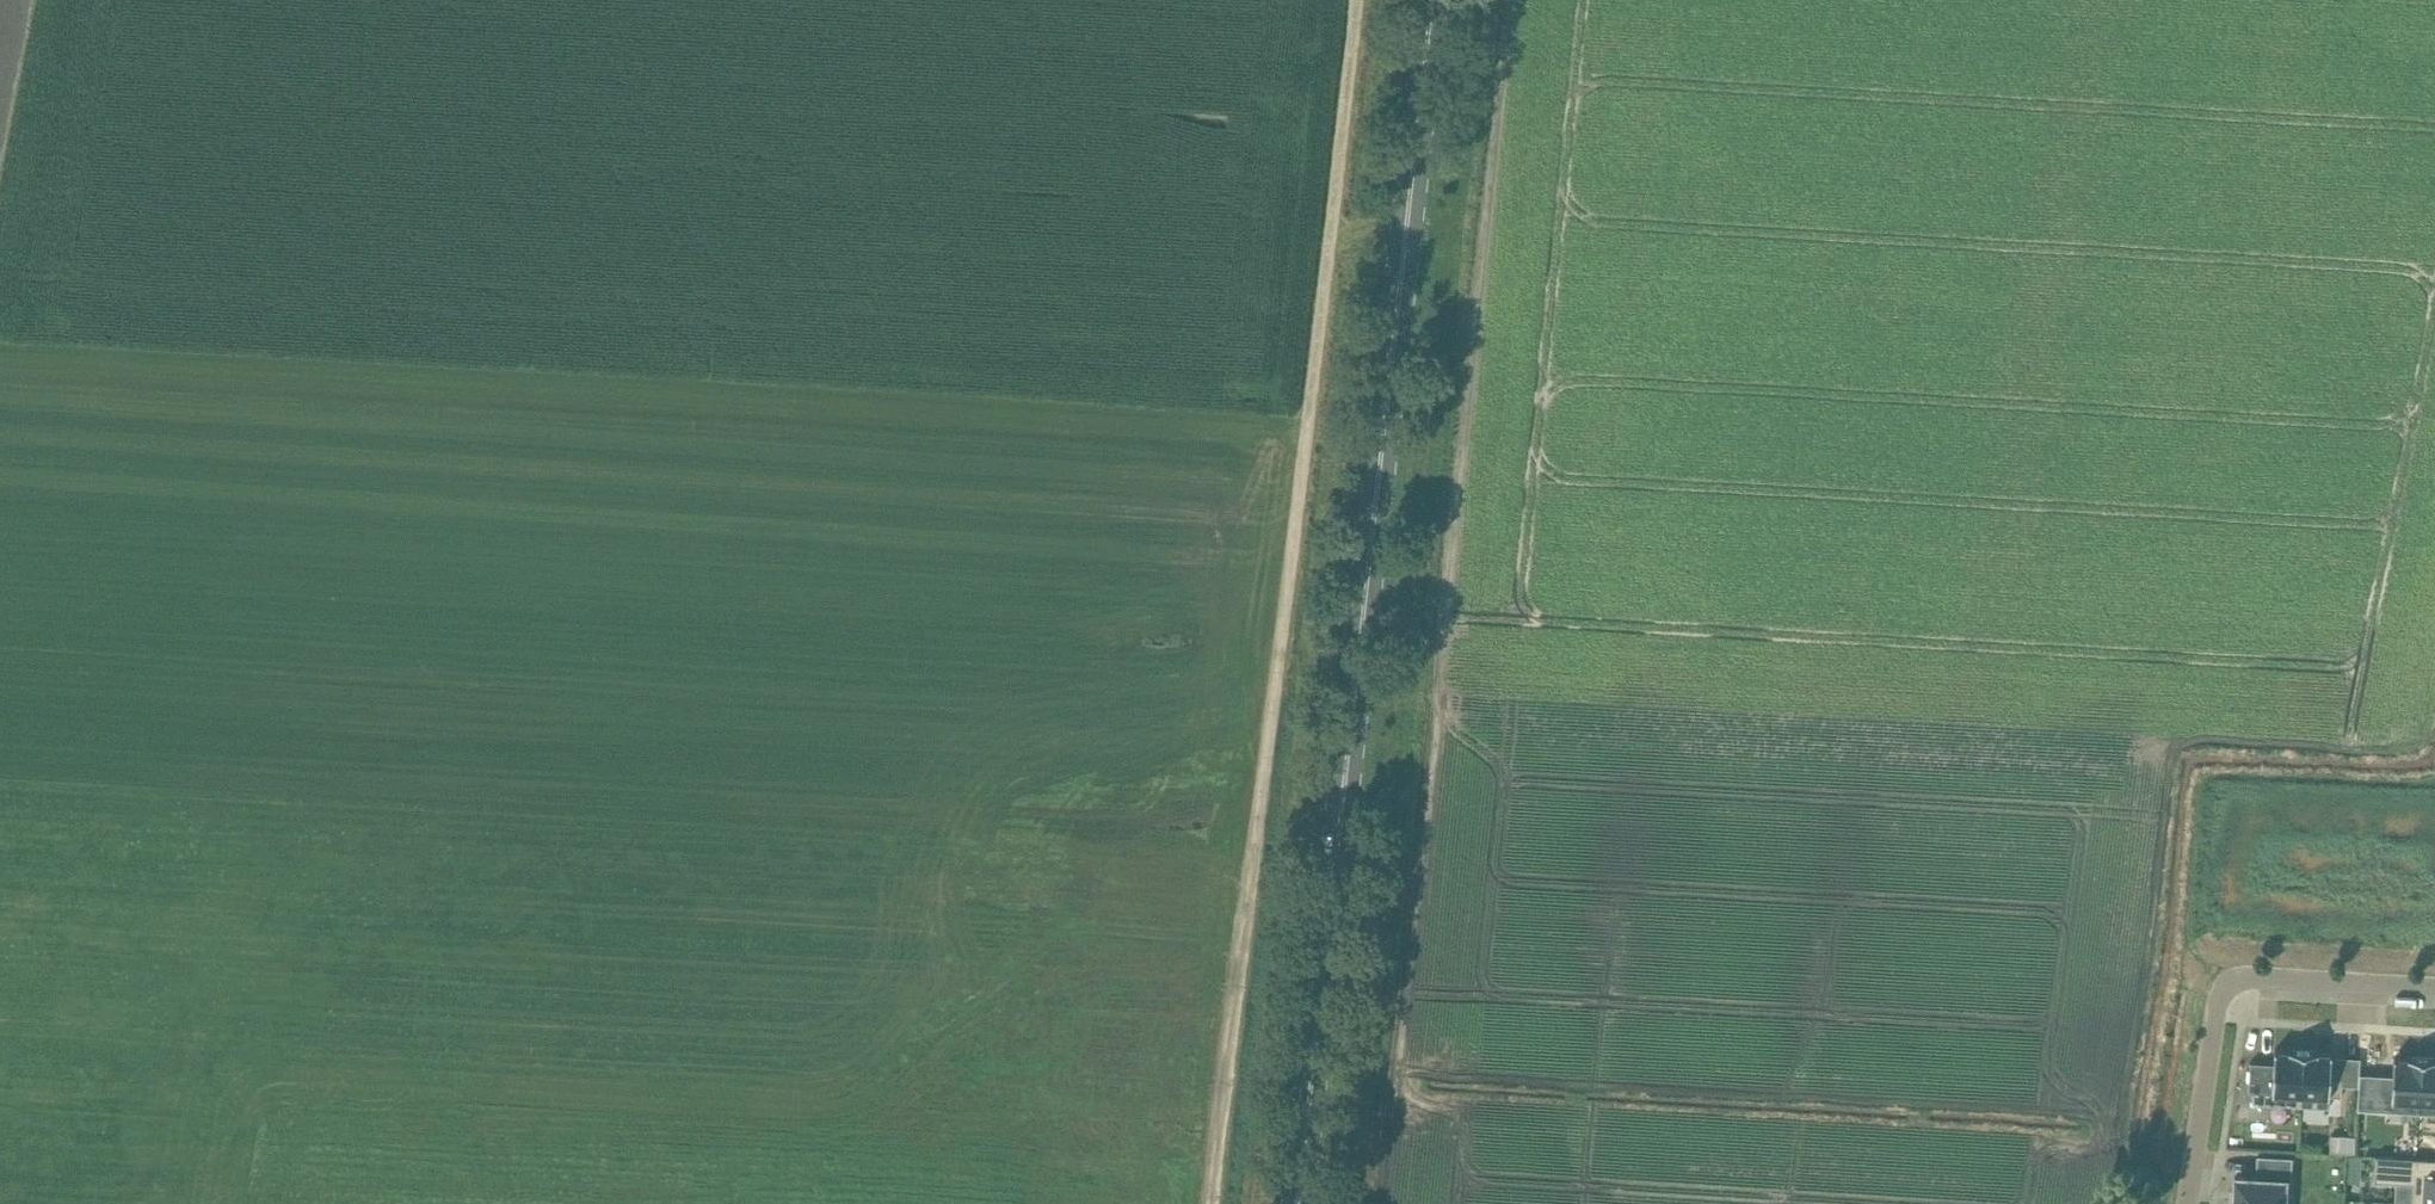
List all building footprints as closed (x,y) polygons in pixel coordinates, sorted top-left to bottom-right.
[(2289,1049),(2275,1049),(2274,1063),(2250,1061),(2249,1090),(2253,1091),(2253,1102),(2301,1105),(2304,1049),(2289,1048),(2289,1049)] [(2319,1050),(2304,1049),(2301,1105),(2329,1107),(2330,1095),(2342,1095),(2343,1077),(2331,1077),(2332,1052),(2318,1051),(2319,1050)] [(2360,1073),(2358,1109),(2420,1112),(2423,1056),(2408,1055),(2408,1056),(2394,1055),(2393,1074),(2360,1073)] [(2420,1112),(2434,1113),(2434,1056),(2423,1056),(2420,1112)] [(2291,1156),(2258,1154),(2257,1176),(2235,1175),(2235,1188),(2234,1203),(2289,1203),(2291,1156)] [(2350,1154),(2349,1166),(2362,1167),(2363,1155),(2350,1154)] [(2374,1181),(2414,1183),(2413,1202),(2434,1203),(2434,1159),(2376,1155),(2374,1181)]
